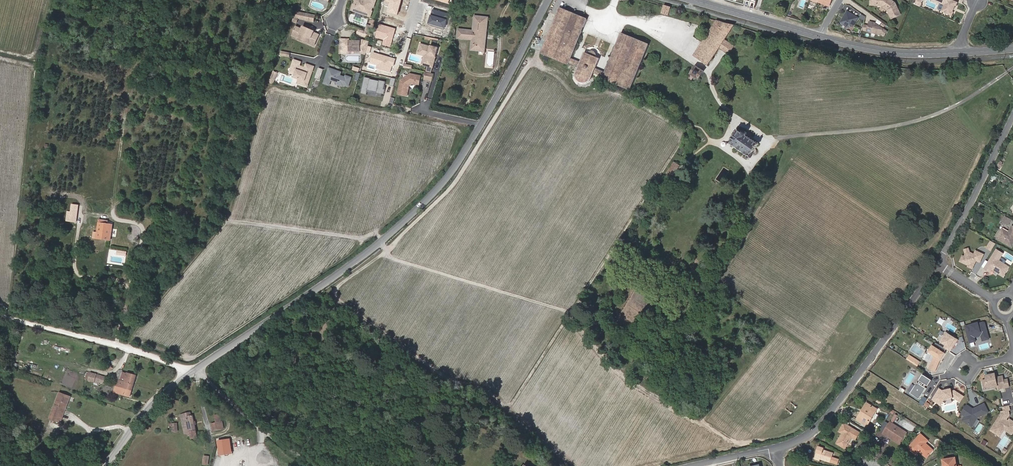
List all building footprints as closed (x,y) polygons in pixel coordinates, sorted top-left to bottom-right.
[(355,2),(356,2),(355,5),(353,11),(357,12),(361,11),(365,12),(364,14),(371,17),(373,11),(372,11),(373,8),(374,8),(376,0),(368,0),(368,1),(366,0),(356,0),(355,2)] [(386,1),(391,3),(388,12),(399,15),(403,0),(386,0),(386,1)] [(886,10),(887,11),(891,19),(900,15),(895,4),(889,0),(871,0),(870,6),(877,7),(877,5),(879,5),(882,7),(886,10)] [(942,12),(953,17),(954,13),(954,12),(956,7),(957,7),(959,3),(954,1),(955,0),(934,0),(941,3),(938,9),(939,10),(942,12)] [(669,15),(671,7),(665,5),(662,13),(669,15)] [(579,61),(570,58),(586,18),(559,7),(540,53),(568,65),(568,63),(577,66),(575,72),(575,74),(574,75),(575,77),(575,79),(576,80),(577,81),(578,82),(580,83),(582,83),(584,83),(586,83),(588,82),(589,80),(590,78),(593,72),(601,76),(601,78),(628,90),(647,44),(620,33),(604,71),(595,67),(599,58),(595,57),(596,56),(596,55),(596,54),(595,53),(595,52),(594,51),(593,51),(592,50),(591,50),(590,51),(589,51),(588,52),(587,53),(587,54),(583,52),(579,61)] [(858,18),(847,11),(840,22),(848,27),(853,26),(858,18)] [(297,12),(295,19),(314,22),(315,16),(297,12)] [(474,31),(473,40),(472,50),(485,52),(486,42),(481,41),(482,33),(487,33),(488,18),(475,16),(474,31)] [(719,48),(723,42),(734,25),(717,21),(693,55),(708,65),(719,48)] [(874,23),(869,22),(868,25),(867,31),(867,32),(881,35),(881,34),(884,35),(887,32),(874,23)] [(396,28),(379,24),(375,38),(384,41),(382,45),(391,47),(396,28)] [(302,31),(296,28),(294,34),(294,35),(299,37),(298,40),(309,44),(310,42),(315,44),(319,36),(314,34),(314,32),(303,28),(302,31)] [(468,40),(469,30),(459,29),(458,39),(468,40)] [(340,54),(354,54),(354,53),(360,53),(366,55),(367,53),(360,52),(354,52),(350,52),(343,52),(343,50),(342,50),(342,47),(343,47),(343,42),(360,42),(369,45),(370,43),(360,40),(341,40),(341,45),(340,45),(340,54)] [(360,42),(343,42),(343,47),(342,47),(342,50),(343,50),(343,52),(350,52),(354,52),(360,52),(367,53),(369,45),(360,42)] [(723,42),(719,48),(729,54),(733,48),(723,42)] [(428,57),(425,66),(433,68),(439,48),(431,46),(431,47),(421,44),(418,55),(424,56),(428,57)] [(396,59),(373,52),(370,64),(377,66),(376,69),(391,73),(396,59)] [(298,84),(308,87),(315,67),(307,65),(306,68),(305,68),(303,69),(300,68),(300,67),(301,63),(295,61),(290,73),(296,75),(295,78),(300,79),(298,84)] [(703,71),(695,66),(690,74),(698,79),(703,71)] [(324,70),(319,69),(316,79),(321,80),(324,70)] [(338,72),(330,70),(326,81),(332,83),(332,81),(339,84),(339,85),(344,87),(345,86),(349,87),(352,79),(347,77),(346,79),(341,77),(342,74),(338,73),(338,72)] [(427,72),(425,79),(432,81),(434,74),(427,72)] [(398,94),(407,96),(409,89),(407,89),(407,87),(409,87),(409,86),(412,84),(419,85),(421,76),(410,74),(401,81),(398,94)] [(371,79),(366,78),(362,95),(368,96),(369,91),(378,93),(378,94),(386,95),(387,90),(385,90),(387,82),(381,81),(380,82),(371,80),(371,79)] [(735,147),(744,153),(748,156),(748,157),(748,158),(749,159),(750,159),(751,158),(751,157),(751,156),(752,154),(756,148),(758,145),(759,144),(758,142),(757,143),(746,136),(747,134),(747,133),(746,132),(745,131),(744,132),(742,133),(738,130),(730,142),(729,142),(728,142),(728,143),(728,144),(729,144),(730,144),(735,147)] [(679,166),(674,162),(669,170),(674,173),(679,166)] [(78,213),(71,212),(68,212),(67,220),(77,222),(78,213)] [(1002,222),(1008,225),(1011,220),(1005,217),(1002,222)] [(110,229),(110,224),(108,224),(108,221),(100,220),(97,233),(94,232),(93,238),(110,240),(112,229),(110,229)] [(997,240),(1012,248),(1012,246),(1012,228),(1012,227),(1009,232),(1003,229),(997,240)] [(988,249),(991,251),(996,245),(992,242),(988,249)] [(996,250),(984,269),(990,273),(992,270),(998,274),(998,273),(1000,274),(1000,275),(1003,277),(1009,268),(998,261),(1003,254),(996,250)] [(963,258),(960,263),(969,267),(968,267),(972,269),(976,261),(976,260),(980,262),(983,256),(976,253),(974,256),(970,254),(966,256),(964,258),(963,258)] [(978,323),(965,327),(970,343),(975,342),(975,340),(974,338),(981,335),(982,337),(988,335),(985,323),(984,323),(978,324),(978,323)] [(946,348),(950,351),(958,339),(948,333),(945,337),(943,336),(940,340),(946,344),(944,347),(946,348)] [(944,352),(946,348),(944,347),(936,342),(934,345),(932,345),(928,351),(934,355),(930,369),(936,371),(939,361),(940,359),(941,359),(945,353),(944,352)] [(907,359),(919,365),(921,360),(909,354),(907,359)] [(89,380),(104,384),(106,377),(91,373),(89,380)] [(118,380),(115,392),(131,397),(137,376),(127,373),(127,374),(124,373),(122,381),(118,380)] [(982,380),(984,386),(988,385),(988,387),(997,385),(998,388),(1005,387),(1003,380),(1002,375),(999,376),(999,377),(996,378),(995,377),(995,373),(986,375),(986,379),(982,380)] [(926,384),(930,378),(923,374),(919,379),(920,380),(926,384)] [(920,398),(927,387),(925,386),(919,382),(918,382),(911,393),(920,398)] [(939,388),(932,399),(935,401),(937,398),(943,401),(944,399),(953,397),(955,397),(958,399),(958,400),(960,401),(964,396),(954,390),(951,390),(951,388),(949,388),(945,389),(943,390),(939,388)] [(63,409),(66,410),(71,397),(60,393),(50,419),(58,422),(63,409)] [(924,405),(928,407),(932,401),(928,398),(924,405)] [(877,409),(867,403),(857,419),(867,425),(877,409)] [(970,412),(963,408),(961,412),(965,415),(962,419),(972,425),(978,416),(988,411),(984,403),(972,409),(970,412)] [(61,423),(66,410),(63,409),(58,422),(61,423)] [(1001,410),(1001,412),(990,429),(995,432),(997,429),(1001,432),(1004,428),(1012,433),(1012,431),(1012,420),(1009,418),(1008,420),(1007,421),(1005,419),(1006,418),(1009,413),(1008,409),(1003,410),(1001,410)] [(184,415),(188,433),(189,436),(197,434),(193,416),(191,416),(190,413),(184,415)] [(213,430),(224,429),(222,413),(215,414),(216,422),(211,423),(213,430)] [(893,438),(892,439),(900,444),(907,432),(890,422),(884,432),(893,438)] [(860,432),(844,423),(839,432),(843,434),(837,444),(845,448),(852,437),(856,440),(860,432)] [(921,434),(908,447),(916,454),(919,450),(927,457),(934,450),(926,443),(928,440),(921,434)] [(218,441),(221,456),(233,454),(231,439),(218,441)] [(815,457),(820,459),(830,462),(831,462),(838,464),(839,459),(832,457),(833,453),(824,450),(824,448),(818,446),(815,457)] [(959,465),(958,462),(956,462),(956,458),(943,460),(944,465),(959,465)]
